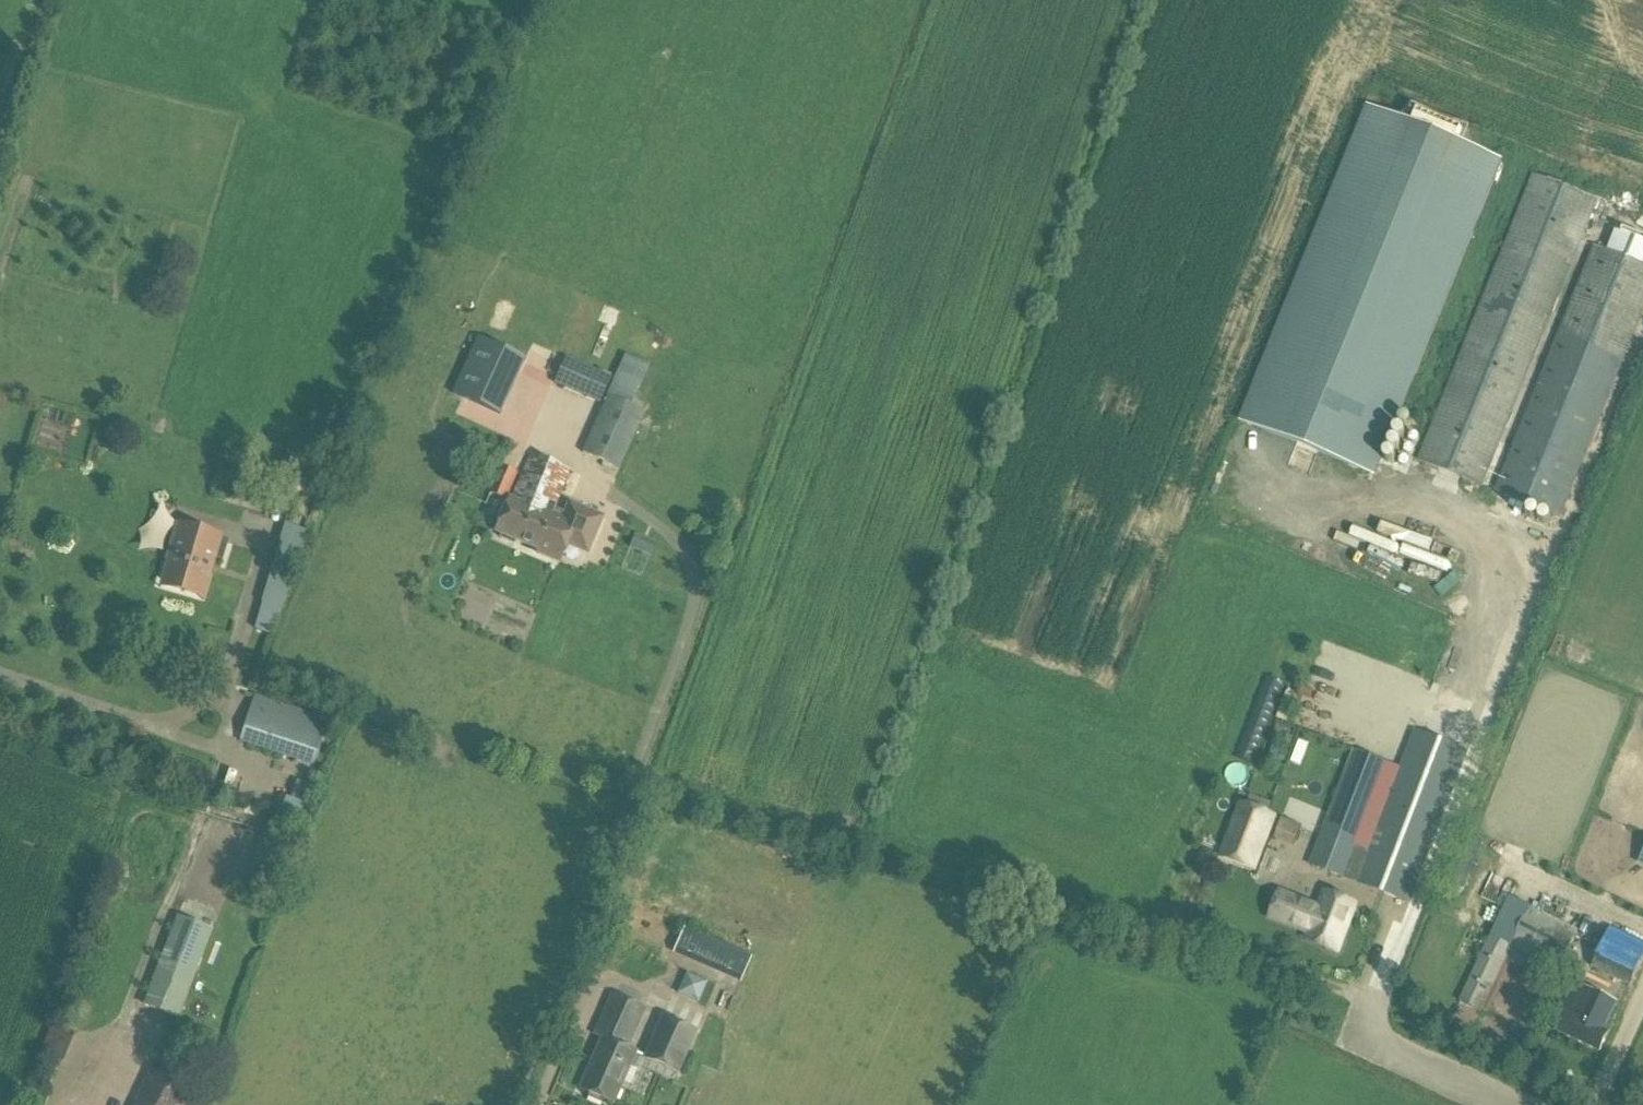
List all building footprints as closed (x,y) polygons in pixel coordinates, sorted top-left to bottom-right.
[(1340,113),(1237,437),(1292,455),(1290,461),(1372,487),(1383,452),(1362,445),(1376,400),(1405,409),(1483,162),(1447,151),(1449,143),(1400,128),(1399,132),(1340,113)] [(1642,291),(1642,271),(1576,252),(1590,203),(1541,189),(1483,397),(1520,407),(1544,319),(1570,326),(1568,333),(1575,335),(1525,511),(1556,520),(1570,471),(1592,477),(1633,332),(1632,332),(1642,291)] [(1512,286),(1517,257),(1489,252),(1482,294),(1502,298),(1504,284),(1512,286)] [(606,325),(601,346),(612,348),(617,327),(606,325)] [(626,357),(608,397),(630,407),(649,368),(626,357)] [(597,373),(585,398),(599,405),(611,379),(597,373)] [(449,421),(516,449),(533,410),(466,381),(449,421)] [(608,397),(581,454),(620,471),(646,414),(630,407),(608,397)] [(511,501),(497,532),(503,534),(501,539),(552,561),(554,556),(561,559),(567,544),(588,553),(603,518),(570,505),(564,520),(553,515),(557,505),(571,472),(532,456),(512,502),(511,501)] [(501,467),(490,494),(506,501),(517,474),(501,467)] [(169,586),(201,596),(212,558),(223,561),(228,543),(197,534),(198,530),(179,524),(175,537),(178,539),(171,563),(167,562),(162,580),(170,582),(169,586)] [(280,610),(300,557),(278,549),(262,602),(280,610)] [(256,696),(241,743),(313,767),(329,721),(256,696)] [(1354,751),(1311,865),(1410,903),(1468,752),(1416,732),(1401,769),(1370,851),(1358,846),(1389,764),(1354,751)] [(298,783),(293,800),(305,804),(311,788),(298,783)] [(306,804),(305,804),(293,800),(283,797),(275,824),(297,832),(306,804)] [(1242,805),(1231,834),(1263,847),(1275,817),(1242,805)] [(1280,893),(1271,918),(1310,933),(1308,940),(1325,946),(1326,949),(1336,953),(1340,952),(1344,941),(1343,938),(1356,905),(1326,893),(1320,909),(1280,893)] [(1530,906),(1511,945),(1560,970),(1579,931),(1530,906)] [(177,916),(143,1006),(181,1020),(215,930),(177,916)] [(1592,968),(1631,987),(1642,962),(1642,941),(1611,926),(1592,968)] [(686,928),(677,950),(742,978),(752,957),(686,928)] [(1491,937),(1459,1002),(1482,1014),(1514,948),(1491,937)] [(667,994),(686,1007),(701,987),(683,973),(667,994)] [(1565,1011),(1557,1029),(1601,1050),(1602,1047),(1609,1033),(1604,1031),(1617,1005),(1613,1003),(1589,991),(1577,1017),(1565,1011)] [(604,1039),(582,1092),(612,1104),(620,1104),(642,1055),(629,1050),(647,1009),(611,994),(594,1036),(604,1039)] [(666,1017),(648,1058),(680,1072),(698,1031),(666,1017)] [(135,1104),(184,1104),(192,1090),(151,1070),(135,1104)]
